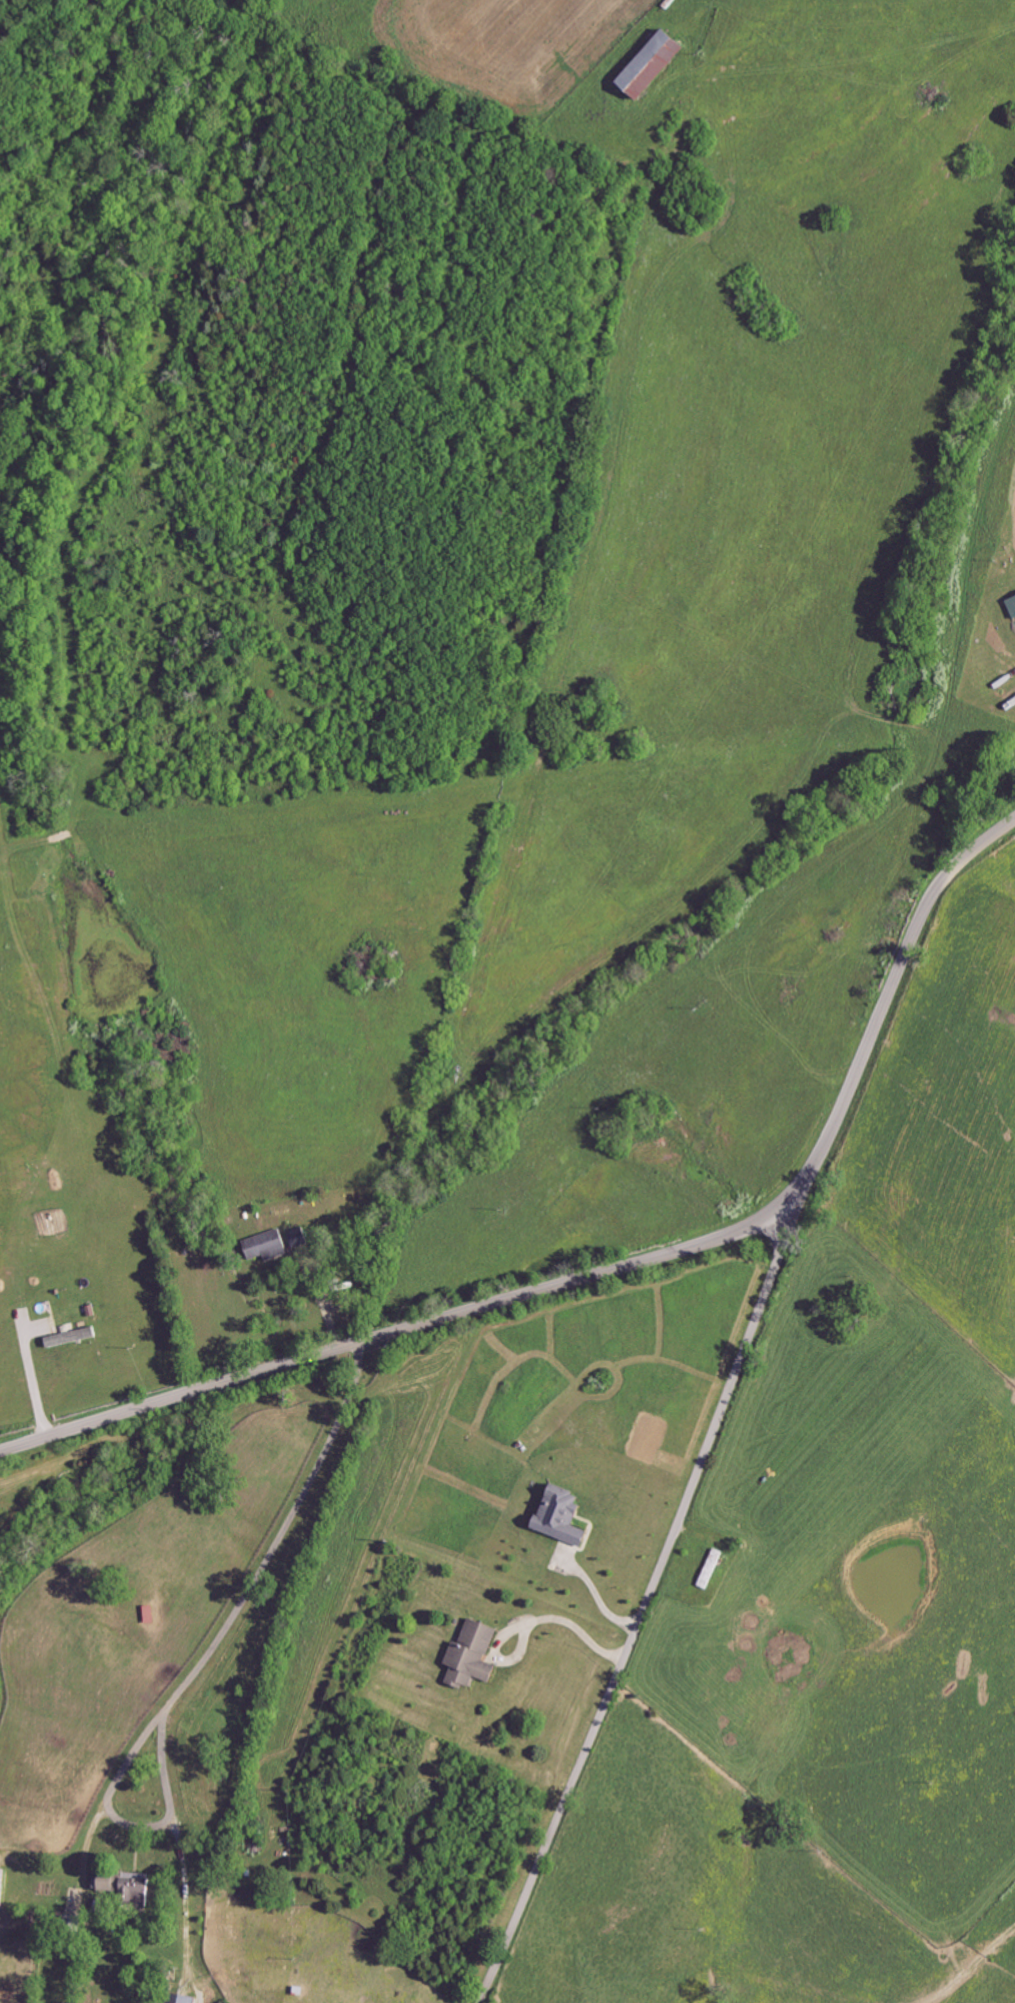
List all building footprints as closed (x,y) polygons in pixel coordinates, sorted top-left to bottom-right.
[(648,101),(693,47),(671,28),(625,82),(648,101)] [(295,1249),(312,1243),(306,1227),(290,1233),(295,1249)] [(248,1241),(254,1260),(267,1256),(269,1262),(293,1255),(284,1229),(248,1241)] [(99,1338),(97,1328),(47,1338),(49,1349),(99,1338)] [(539,1530),(587,1548),(593,1533),(576,1526),(588,1496),(557,1484),(539,1530)] [(146,1607),(148,1624),(158,1623),(156,1606),(146,1607)] [(501,1628),(473,1618),(465,1643),(457,1641),(449,1665),(456,1667),(451,1683),(474,1691),(478,1679),(496,1685),(501,1667),(490,1663),(501,1628)] [(152,1908),(153,1876),(128,1875),(127,1908),(152,1908)] [(123,1877),(98,1876),(98,1891),(123,1892),(123,1877)] [(203,1999),(178,1993),(176,2002),(202,2002),(203,1999)]
